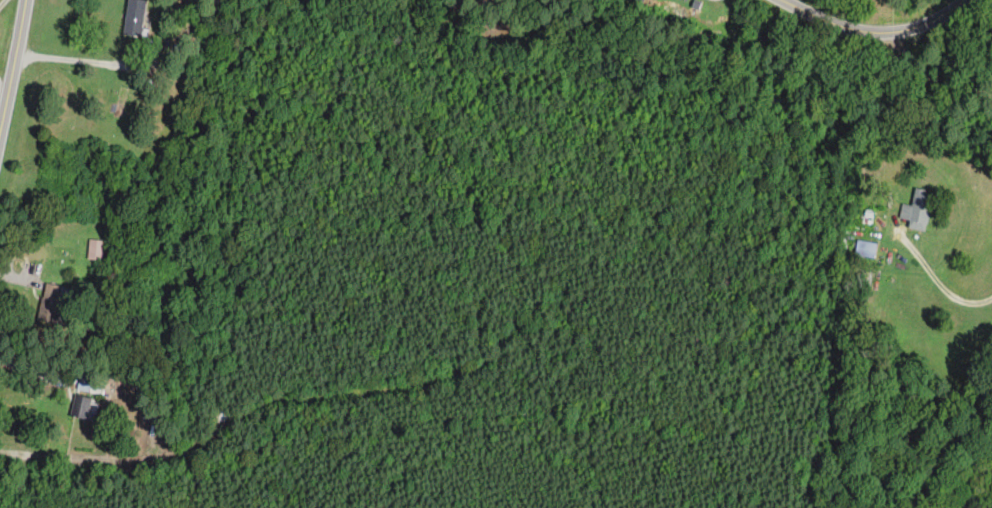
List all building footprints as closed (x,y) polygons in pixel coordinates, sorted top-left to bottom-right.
[(142,0),(127,0),(123,35),(141,37),(145,0),(142,0)] [(908,228),(927,231),(933,191),(915,189),(913,205),(902,204),(900,218),(909,219),(908,228)] [(104,239),(88,239),(87,259),(104,259),(104,239)] [(64,301),(60,301),(63,287),(45,283),(37,316),(59,321),(64,301)] [(103,392),(103,380),(78,380),(78,392),(103,392)] [(72,417),(88,419),(90,397),(74,395),(72,417)]
